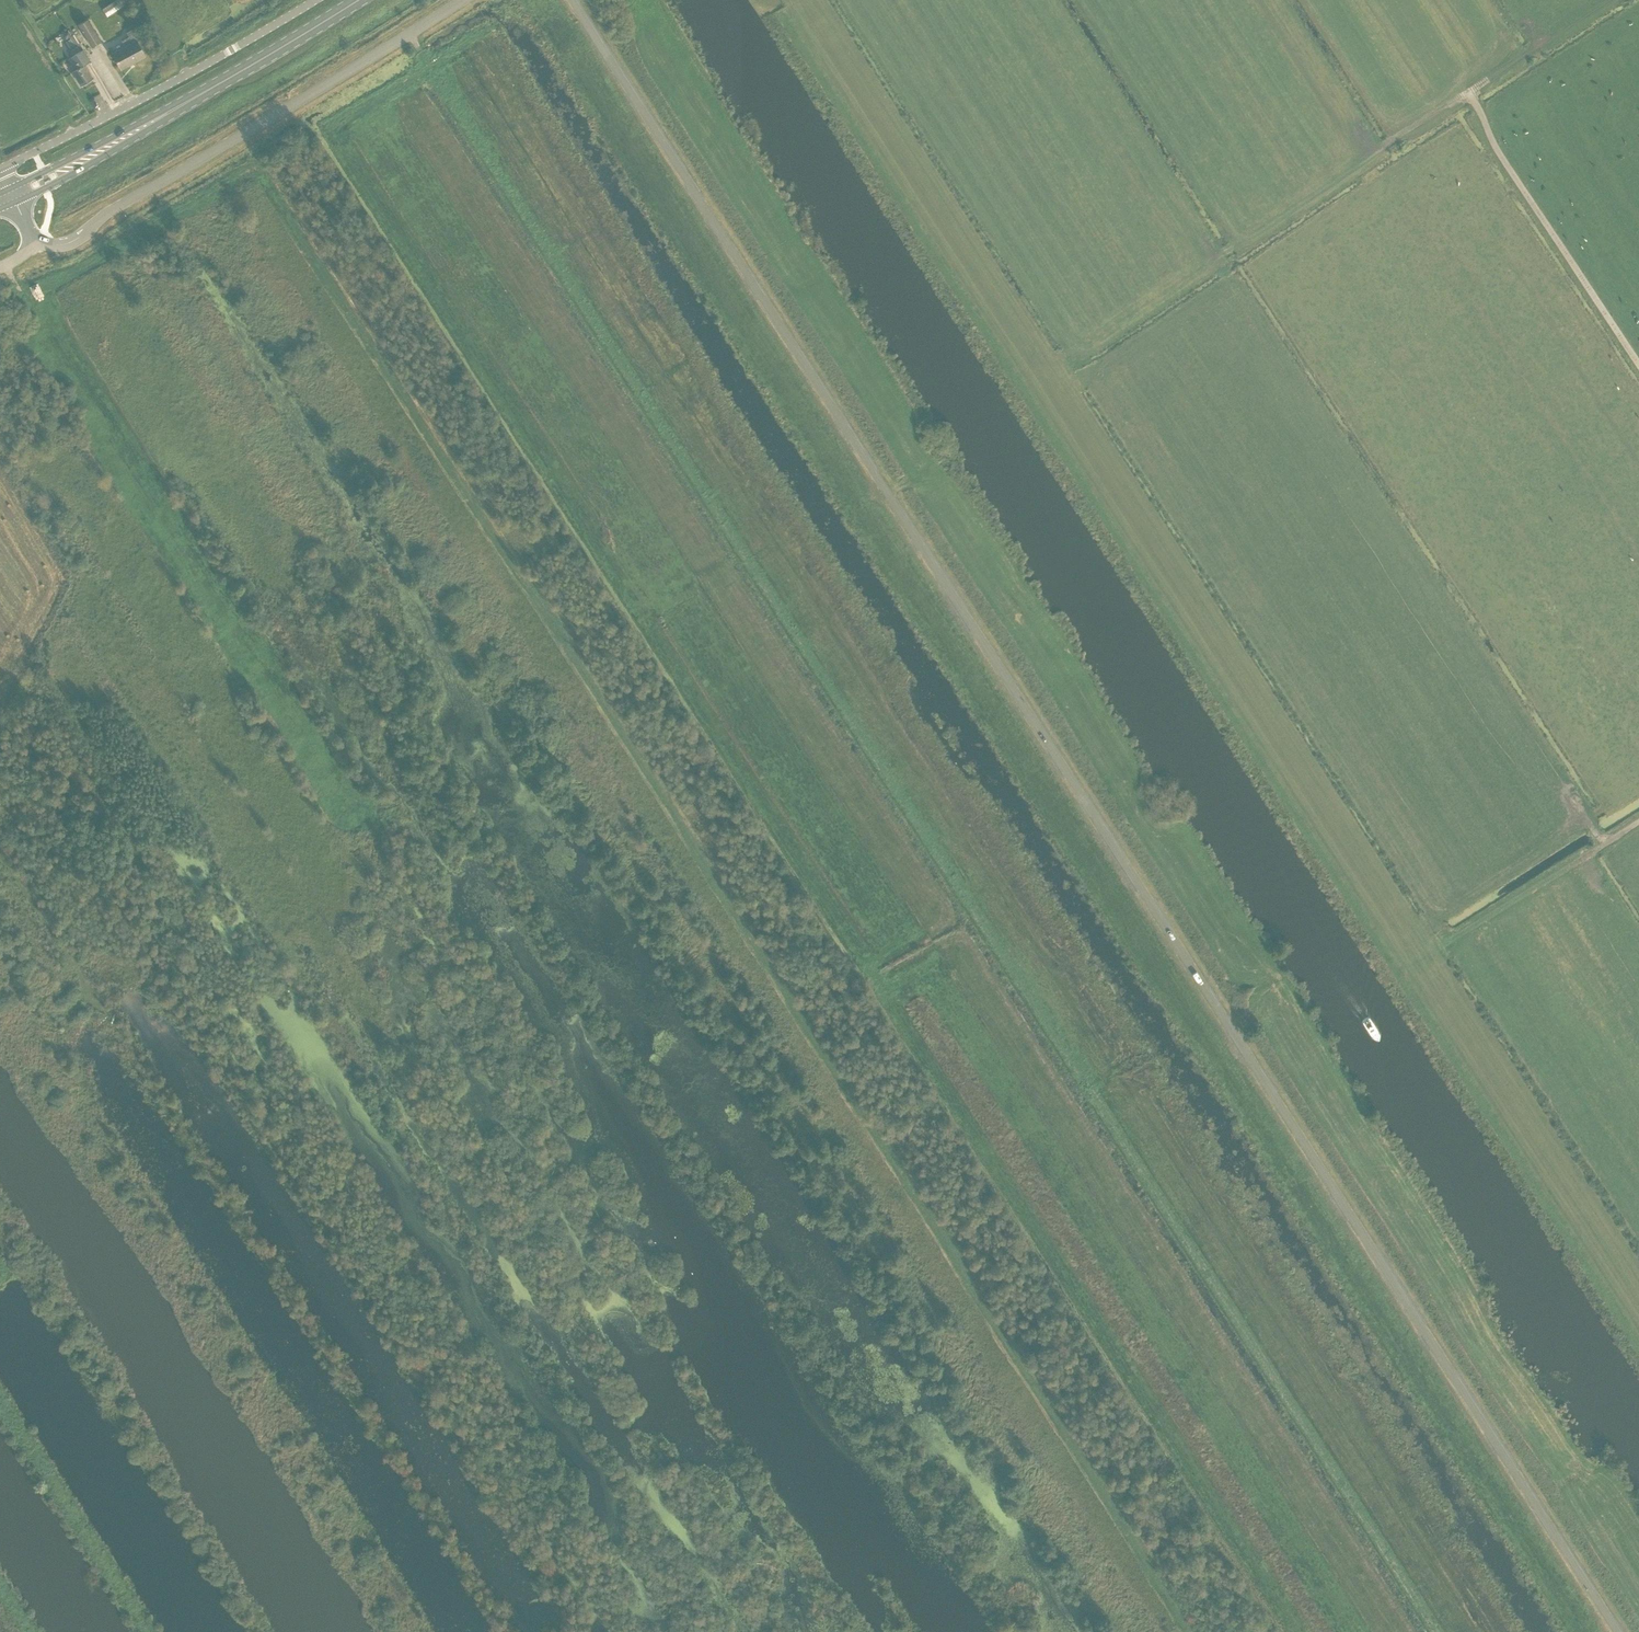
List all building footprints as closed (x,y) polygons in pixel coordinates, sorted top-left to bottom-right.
[(108,16),(124,6),(120,0),(116,0),(103,9),(108,16)] [(79,25),(93,47),(102,41),(88,19),(79,25)] [(122,41),(125,46),(112,53),(121,69),(146,56),(137,41),(142,38),(137,28),(127,33),(129,37),(122,41)] [(90,61),(83,50),(82,51),(78,45),(68,51),(79,68),(72,72),(80,85),(93,78),(85,64),(90,61)]
